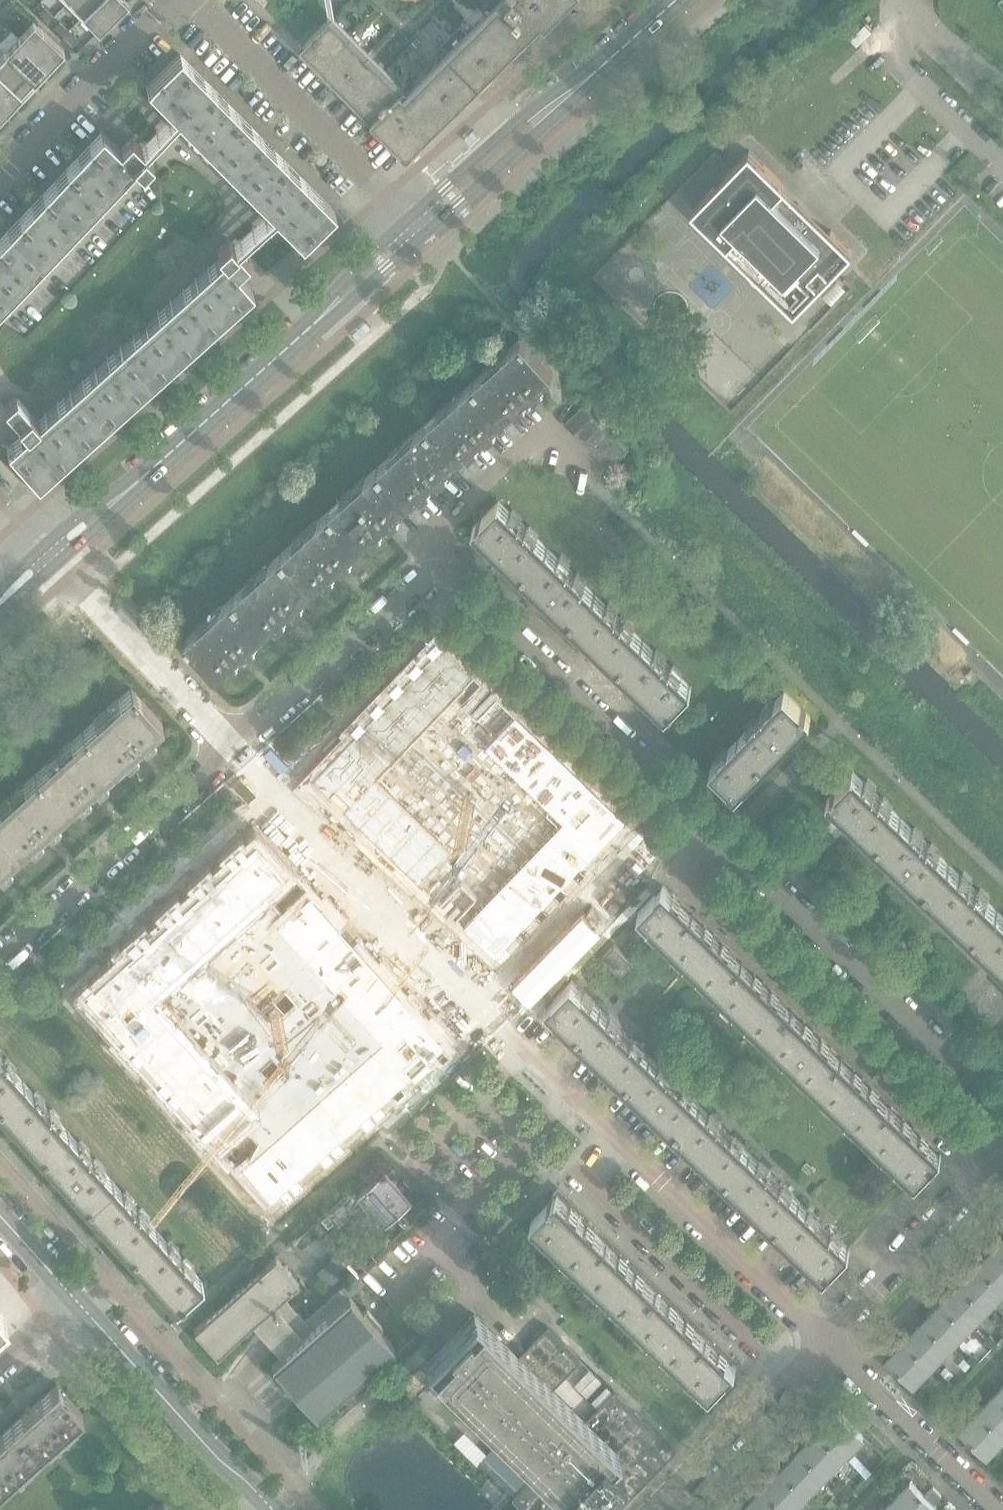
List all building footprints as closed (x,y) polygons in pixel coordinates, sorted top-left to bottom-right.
[(16,4),(11,0),(9,0),(2,8),(8,13),(16,4)] [(98,0),(69,0),(68,1),(82,15),(98,0)] [(128,1),(127,0),(98,0),(82,15),(98,30),(128,1)] [(335,13),(305,42),(314,52),(311,55),(409,154),(553,11),(556,15),(571,0),(496,0),(466,31),(461,26),(443,44),(448,49),(409,87),(335,13)] [(53,16),(44,7),(39,13),(48,21),(53,16)] [(437,26),(430,19),(424,25),(431,32),(437,26)] [(63,49),(33,20),(18,36),(49,65),(63,49)] [(68,30),(59,21),(54,27),(63,35),(68,30)] [(77,38),(68,30),(63,35),(71,44),(77,38)] [(49,65),(18,36),(4,51),(34,80),(49,65)] [(4,51),(0,55),(0,75),(20,95),(34,80),(4,51)] [(334,210),(251,126),(179,53),(150,82),(146,86),(159,99),(183,123),(189,129),(301,243),(334,210)] [(0,75),(0,104),(6,110),(20,95),(0,75)] [(71,230),(135,163),(141,168),(152,157),(130,137),(119,148),(101,131),(0,238),(0,305),(71,230)] [(826,234),(779,189),(784,183),(749,150),(730,170),(692,209),(754,270),(753,271),(752,273),(751,274),(750,276),(751,278),(751,280),(752,281),(754,283),(755,283),(757,284),(769,285),(794,310),(833,270),(853,251),(831,229),(826,234)] [(37,482),(176,357),(252,289),(236,271),(248,260),(227,238),(216,248),(222,255),(38,420),(15,395),(4,405),(26,430),(7,447),(10,451),(37,482)] [(505,415),(553,371),(522,337),(473,380),(505,415)] [(457,457),(505,415),(473,380),(426,423),(457,457)] [(629,449),(583,404),(564,423),(610,468),(629,449)] [(409,501),(457,457),(426,423),(377,466),(388,478),(409,501)] [(361,544),(409,501),(388,478),(377,466),(330,509),(361,544)] [(547,547),(498,500),(481,518),(481,517),(477,521),(473,526),(522,573),(547,547)] [(313,587),(361,544),(330,509),(282,552),(313,587)] [(595,593),(547,547),(522,573),(570,620),(595,593)] [(265,630),(313,587),(282,552),(234,595),(265,630)] [(643,640),(595,593),(570,620),(618,666),(643,640)] [(217,673),(265,630),(234,595),(185,638),(217,673)] [(325,767),(317,775),(343,801),(390,846),(501,953),(633,817),(449,639),(446,641),(440,648),(435,653),(427,661),(422,667),(416,672),(409,680),(403,686),(398,691),(391,699),(385,705),(380,710),(372,718),(367,724),(361,729),(354,737),(348,743),(343,748),(336,755),(330,761),(325,767)] [(692,687),(643,640),(618,666),(666,713),(671,709),(675,705),(692,687)] [(970,679),(976,673),(971,668),(966,674),(970,679)] [(113,766),(162,722),(130,687),(82,731),(113,766)] [(763,765),(811,715),(806,711),(807,710),(803,707),(802,707),(784,690),(737,739),(763,765)] [(66,809),(113,766),(82,731),(34,774),(66,809)] [(736,793),(763,765),(737,739),(710,767),(735,791),(735,792),(736,793)] [(901,817),(853,770),(835,788),(831,792),(832,792),(827,797),(876,844),(901,817)] [(66,809),(34,774),(0,804),(0,831),(18,851),(66,809)] [(949,864),(901,817),(876,844),(924,890),(949,864)] [(18,851),(0,831),(0,868),(18,851)] [(88,984),(87,986),(276,1197),(448,1043),(419,1010),(395,983),(283,859),(259,831),(250,839),(244,844),(239,849),(230,857),(225,862),(219,867),(211,874),(205,879),(199,885),(191,892),(186,897),(180,902),(171,909),(166,914),(160,920),(152,927),(146,932),(140,937),(132,944),(127,949),(120,955),(113,962),(107,967),(101,972),(93,979),(88,984)] [(997,910),(949,864),(924,890),(972,937),(997,910)] [(693,913),(663,884),(661,885),(662,886),(638,911),(667,940),(693,913)] [(997,910),(972,937),(1002,967),(1002,916),(997,910)] [(742,961),(693,913),(667,940),(716,987),(742,961)] [(634,961),(624,951),(615,942),(602,955),(621,974),(634,961)] [(792,1010),(742,961),(716,987),(766,1036),(792,1010)] [(601,1008),(593,1000),(572,980),(547,1005),(547,1004),(545,1005),(576,1035),(601,1008)] [(650,1056),(638,1044),(601,1008),(576,1035),(625,1082),(650,1056)] [(842,1058),(792,1010),(766,1036),(816,1084),(842,1058)] [(4,1060),(0,1055),(0,1101),(23,1081),(4,1060)] [(700,1104),(688,1092),(650,1056),(625,1082),(675,1130),(700,1104)] [(891,1106),(842,1058),(816,1084),(865,1132),(891,1106)] [(48,1109),(23,1081),(0,1101),(0,1110),(40,1155),(67,1130),(48,1109)] [(750,1152),(738,1140),(700,1104),(675,1130),(725,1179),(750,1152)] [(941,1154),(891,1106),(865,1132),(916,1181),(933,1163),(934,1163),(937,1159),(941,1154)] [(112,1180),(93,1159),(67,1130),(40,1155),(84,1205),(112,1180)] [(800,1200),(787,1188),(750,1152),(725,1179),(774,1227),(800,1200)] [(409,1199),(382,1169),(353,1195),(349,1190),(325,1211),(336,1224),(362,1200),(383,1222),(409,1199)] [(156,1230),(138,1209),(112,1180),(84,1205),(129,1254),(156,1230)] [(607,1243),(557,1194),(552,1198),(548,1201),(549,1202),(531,1220),(582,1269),(607,1243)] [(849,1248),(830,1230),(800,1200),(774,1227),(824,1275),(829,1271),(833,1267),(850,1249),(849,1248)] [(202,1280),(182,1258),(156,1230),(129,1254),(174,1305),(179,1300),(179,1301),(184,1297),(183,1297),(202,1280)] [(657,1291),(607,1243),(582,1269),(631,1317),(657,1291)] [(997,1245),(979,1263),(1002,1287),(1002,1251),(997,1245)] [(393,1344),(378,1328),(381,1326),(382,1325),(366,1307),(365,1308),(365,1309),(363,1311),(349,1296),(361,1286),(353,1277),(340,1289),(339,1288),(304,1320),(282,1295),(298,1281),(275,1255),(193,1329),(216,1354),(254,1321),(283,1353),(271,1364),(315,1414),(393,1344)] [(979,1263),(960,1282),(987,1308),(1002,1291),(1002,1287),(979,1263)] [(987,1308),(960,1282),(942,1301),(968,1327),(987,1308)] [(706,1338),(657,1291),(631,1317),(681,1365),(706,1338)] [(968,1327),(942,1301),(924,1320),(950,1346),(968,1327)] [(9,1319),(0,1309),(0,1327),(9,1319)] [(613,1390),(610,1393),(603,1387),(582,1408),(589,1415),(585,1419),(552,1387),(580,1358),(546,1326),(517,1356),(473,1313),(425,1362),(502,1436),(536,1469),(534,1472),(535,1473),(519,1489),(518,1488),(510,1496),(519,1505),(524,1509),(617,1509),(675,1450),(613,1390)] [(950,1346),(924,1320),(906,1339),(932,1364),(950,1346)] [(997,1342),(990,1335),(985,1341),(992,1347),(997,1342)] [(696,1380),(722,1353),(706,1338),(681,1365),(696,1380)] [(932,1364),(906,1339),(887,1358),(913,1384),(932,1364)] [(710,1393),(735,1368),(735,1369),(736,1367),(722,1353),(696,1380),(710,1393)] [(974,1366),(980,1360),(974,1354),(967,1361),(974,1366)] [(37,1453),(82,1412),(56,1384),(11,1424),(37,1453)] [(943,1397),(936,1390),(929,1397),(936,1404),(943,1397)] [(997,1391),(979,1410),(1002,1433),(1002,1397),(997,1391)] [(864,1435),(837,1410),(818,1429),(844,1455),(864,1435)] [(979,1410),(960,1429),(987,1455),(1002,1438),(1002,1433),(979,1410)] [(37,1453),(11,1424),(0,1434),(0,1485),(37,1453)] [(844,1455),(818,1429),(800,1448),(827,1473),(844,1455)] [(508,1494),(510,1496),(518,1488),(519,1489),(535,1473),(534,1472),(536,1469),(502,1436),(476,1463),(490,1477),(508,1494)] [(827,1473),(800,1448),(782,1467),(808,1493),(827,1473)] [(929,1482),(912,1466),(906,1472),(923,1488),(929,1482)] [(782,1467),(764,1486),(788,1509),(791,1509),(808,1493),(782,1467)] [(910,1480),(891,1500),(901,1509),(933,1509),(937,1506),(910,1480)] [(764,1486),(745,1505),(751,1509),(788,1509),(764,1486)] [(891,1500),(882,1509),(901,1509),(891,1500)]
